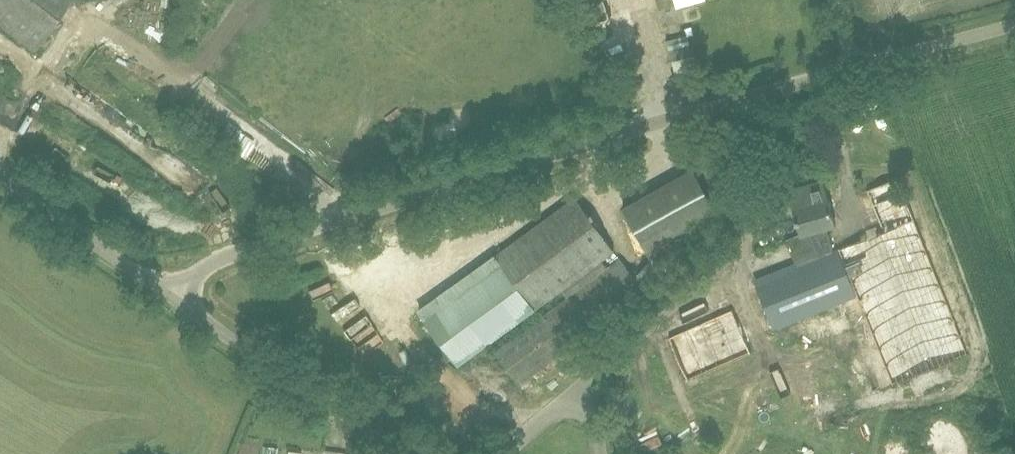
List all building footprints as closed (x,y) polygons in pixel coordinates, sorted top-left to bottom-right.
[(72,0),(0,0),(0,25),(34,50),(72,0)] [(694,54),(692,54),(687,36),(667,41),(675,74),(698,68),(694,54)] [(687,257),(679,242),(721,218),(693,168),(623,207),(652,257),(635,278),(644,291),(689,261),(687,257)] [(884,179),(871,185),(884,215),(897,209),(884,179)] [(304,197),(313,211),(339,194),(330,181),(304,197)] [(773,329),(855,297),(837,251),(832,253),(825,229),(835,226),(823,181),(788,190),(800,236),(811,233),(818,258),(755,283),(773,329)] [(496,254),(537,310),(616,252),(575,196),(496,254)] [(644,291),(635,278),(620,258),(541,316),(493,351),(517,384),(644,291)] [(691,381),(756,356),(738,310),(673,335),(691,381)]
